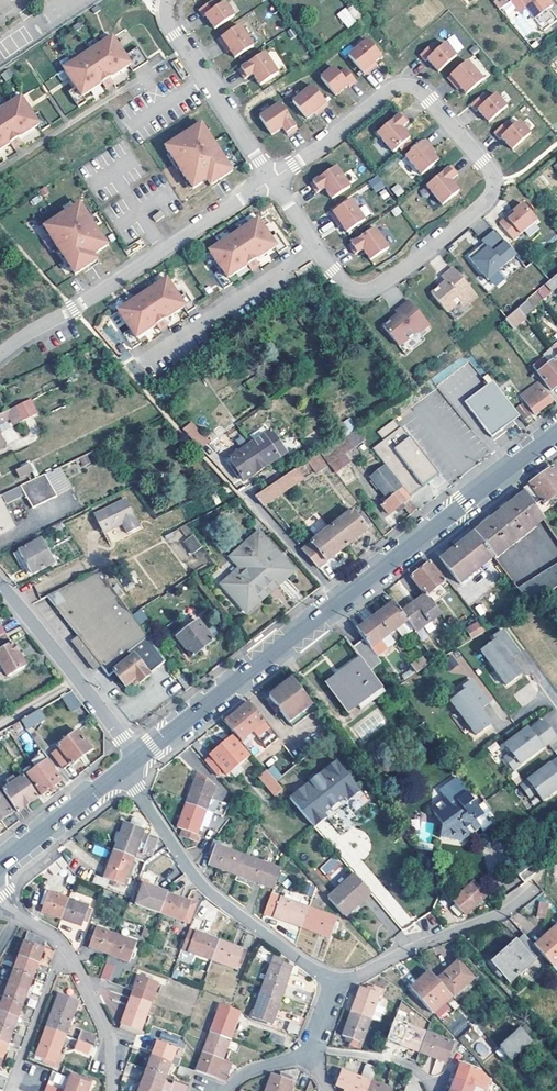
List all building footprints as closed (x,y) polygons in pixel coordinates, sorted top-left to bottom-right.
[(500,0),(496,0),(492,3),(499,11),(505,6),(500,0)] [(547,0),(512,0),(510,2),(520,14),(526,9),(544,32),(556,22),(556,20),(548,9),(552,7),(547,0)] [(209,20),(215,29),(234,16),(225,3),(218,8),(213,1),(199,10),(204,17),(206,16),(209,20)] [(352,3),(337,14),(347,28),(362,16),(352,3)] [(253,46),(239,25),(218,39),(223,46),(226,45),(229,49),(230,51),(235,58),(253,46)] [(112,37),(63,69),(76,88),(69,93),(79,107),(87,102),(83,96),(102,84),(106,89),(114,84),(110,78),(129,65),(133,71),(148,61),(138,47),(125,56),(112,37)] [(367,39),(348,55),(365,75),(371,69),(369,67),(374,63),(375,62),(382,56),(367,39)] [(437,72),(455,57),(444,44),(437,49),(432,44),(419,55),(425,61),(427,60),(431,64),(437,72)] [(265,53),(239,70),(245,79),(253,74),(254,76),(260,85),(278,73),(265,53)] [(467,62),(448,78),(453,85),(456,83),(460,87),(461,89),(466,95),(483,81),(467,62)] [(334,67),(321,77),(336,96),(345,88),(348,85),(350,87),(356,82),(345,69),(339,73),(334,67)] [(312,85),(293,102),(307,119),(314,113),(315,112),(319,108),(321,111),(328,105),(312,85)] [(489,101),(484,95),(471,106),(476,111),(477,110),(483,116),(489,123),(506,107),(495,95),(489,101)] [(0,112),(0,151),(11,144),(15,150),(22,145),(19,139),(38,126),(42,132),(50,127),(40,112),(33,117),(21,98),(0,112)] [(280,103),(260,117),(272,135),(281,128),(283,127),(288,135),(297,129),(280,103)] [(401,113),(377,133),(393,153),(410,138),(403,130),(401,128),(408,122),(401,113)] [(529,135),(517,122),(511,128),(506,122),(493,133),(498,139),(500,138),(504,143),(511,150),(529,135)] [(201,124),(165,147),(193,189),(207,180),(210,186),(214,183),(232,171),(201,124)] [(425,140),(405,156),(421,176),(439,161),(433,155),(429,150),(428,149),(431,147),(425,140)] [(458,175),(451,166),(426,186),(442,205),(459,192),(452,182),(450,181),(458,175)] [(349,188),(335,167),(310,184),(316,194),(324,189),(325,190),(331,200),(349,188)] [(378,175),(368,181),(375,193),(385,187),(378,175)] [(396,196),(404,192),(399,183),(391,187),(396,196)] [(351,200),(330,214),(335,221),(338,220),(341,224),(342,225),(347,233),(365,221),(351,200)] [(80,204),(44,227),(75,275),(93,263),(97,260),(94,255),(107,246),(80,204)] [(505,218),(498,224),(511,242),(535,223),(522,206),(512,213),(514,215),(512,217),(507,221),(505,218)] [(164,218),(160,212),(152,217),(155,223),(164,218)] [(258,219),(209,251),(221,270),(214,275),(224,289),(232,284),(229,278),(248,266),(252,271),(256,269),(260,266),(256,260),(275,248),(279,253),(287,248),(277,234),(271,238),(258,219)] [(375,228),(349,245),(355,254),(363,249),(364,251),(370,260),(388,248),(375,228)] [(493,230),(481,241),(483,243),(485,246),(480,250),(478,247),(467,257),(487,281),(497,272),(496,271),(515,256),(493,230)] [(476,296),(453,268),(442,277),(446,283),(441,287),(440,286),(431,293),(447,312),(464,299),(467,303),(476,296)] [(556,275),(548,282),(544,285),(550,291),(556,285),(556,276),(556,275)] [(167,279),(118,311),(130,330),(123,335),(133,349),(141,344),(137,338),(157,325),(160,331),(164,329),(168,326),(164,320),(184,308),(187,313),(195,308),(186,293),(179,298),(167,279)] [(428,326),(408,301),(395,312),(398,316),(392,321),(391,319),(382,327),(399,347),(416,332),(418,334),(428,326)] [(526,301),(516,309),(522,317),(532,308),(526,301)] [(522,317),(516,309),(505,320),(512,329),(524,319),(522,317)] [(555,359),(537,373),(551,391),(556,386),(556,362),(555,359)] [(512,405),(489,375),(461,397),(488,432),(510,415),(507,412),(504,408),(505,408),(507,407),(508,407),(509,406),(512,405)] [(551,401),(537,383),(521,396),(534,414),(551,401)] [(32,408),(29,400),(7,411),(10,417),(12,422),(21,418),(19,414),(32,408)] [(529,415),(520,403),(514,408),(516,411),(523,419),(529,415)] [(510,415),(516,411),(514,408),(512,405),(509,406),(508,407),(507,407),(505,408),(504,408),(507,412),(510,415)] [(7,411),(0,414),(0,422),(10,417),(7,411)] [(393,419),(366,441),(396,481),(409,498),(431,482),(439,476),(401,427),(400,428),(393,419)] [(199,449),(209,442),(192,420),(183,428),(199,449)] [(250,445),(266,467),(285,454),(284,451),(288,448),(284,442),(280,445),(270,432),(250,445)] [(347,453),(339,442),(321,455),(329,466),(347,453)] [(218,455),(209,443),(201,449),(211,460),(218,455)] [(244,482),(266,467),(250,445),(229,460),(244,482)] [(326,468),(317,456),(307,462),(317,474),(326,468)] [(32,471),(36,478),(45,474),(47,473),(39,459),(21,467),(15,470),(19,478),(32,471)] [(300,465),(303,475),(310,473),(308,463),(300,465)] [(525,494),(534,506),(541,501),(544,505),(556,496),(556,476),(552,468),(540,477),(522,489),(525,494)] [(304,478),(297,469),(288,475),(295,485),(304,478)] [(394,481),(385,469),(372,480),(388,500),(380,506),(388,515),(401,505),(409,515),(416,510),(408,499),(409,498),(396,481),(394,481)] [(57,496),(45,474),(36,478),(2,495),(5,502),(21,495),(19,491),(23,489),(33,509),(57,496)] [(295,485),(288,475),(278,482),(286,491),(295,485)] [(286,491),(278,482),(255,498),(263,506),(286,491)] [(487,524),(474,534),(494,558),(495,560),(544,521),(534,506),(525,494),(511,505),(501,513),(487,524)] [(13,527),(0,500),(0,534),(13,527)] [(139,527),(125,500),(94,515),(103,534),(122,525),(126,533),(139,527)] [(234,524),(225,512),(216,518),(226,530),(234,524)] [(331,528),(346,546),(366,531),(364,528),(368,524),(359,514),(355,517),(351,512),(331,528)] [(319,569),(346,546),(331,528),(302,550),(319,569)] [(243,610),(272,583),(276,588),(293,573),(258,534),(231,558),(241,570),(223,586),(243,610)] [(494,558),(474,534),(455,550),(445,557),(440,561),(459,585),(494,558)] [(202,548),(193,536),(184,542),(192,554),(202,548)] [(53,564),(40,540),(20,550),(32,575),(53,564)] [(445,583),(430,564),(412,578),(427,597),(445,583)] [(518,591),(529,606),(534,603),(556,587),(556,565),(518,591)] [(100,667),(101,668),(144,634),(130,614),(99,570),(47,597),(78,638),(72,643),(94,671),(100,667)] [(247,614),(276,588),(272,583),(243,610),(247,614)] [(401,614),(407,622),(416,634),(439,618),(425,598),(401,614)] [(388,636),(407,622),(401,614),(394,604),(375,617),(388,636)] [(142,609),(133,613),(138,623),(147,619),(142,609)] [(356,631),(363,641),(376,657),(386,650),(380,642),(388,636),(375,617),(356,631)] [(213,641),(198,621),(177,638),(192,658),(213,641)] [(487,631),(480,623),(466,631),(472,640),(474,639),(487,631)] [(519,653),(503,630),(493,637),(496,641),(481,651),(488,661),(490,659),(496,668),(495,669),(506,685),(521,674),(511,660),(519,653)] [(4,635),(0,637),(0,665),(7,677),(24,666),(12,644),(11,645),(5,634),(4,635)] [(144,634),(101,668),(108,677),(111,674),(113,673),(134,657),(148,676),(166,663),(144,634)] [(381,664),(376,657),(363,641),(352,649),(361,660),(370,672),(381,664)] [(149,677),(148,676),(134,657),(113,673),(125,688),(130,683),(136,679),(139,683),(140,685),(149,677)] [(450,657),(441,664),(448,672),(456,666),(450,657)] [(428,666),(423,658),(410,666),(416,674),(428,666)] [(386,693),(370,672),(361,660),(326,686),(347,715),(357,706),(360,710),(386,693)] [(195,685),(185,674),(178,679),(187,692),(195,685)] [(306,699),(293,680),(270,696),(277,705),(273,708),(276,712),(279,709),(289,723),(312,706),(306,699)] [(488,704),(471,682),(462,688),(464,692),(450,702),(457,712),(459,711),(465,720),(464,721),(476,737),(490,725),(479,711),(488,704)] [(72,691),(61,697),(71,711),(81,705),(72,691)] [(264,723),(249,704),(240,711),(229,719),(224,724),(241,743),(254,732),(267,748),(278,738),(266,722),(264,723)] [(312,706),(289,723),(293,728),(316,712),(315,711),(312,706)] [(556,734),(556,710),(556,708),(545,715),(556,734)] [(44,719),(38,710),(21,719),(26,729),(44,719)] [(23,725),(20,720),(11,725),(13,730),(23,725)] [(546,746),(555,740),(542,723),(529,733),(521,739),(519,736),(504,747),(510,755),(503,760),(512,772),(546,746)] [(529,733),(527,730),(519,736),(521,739),(529,733)] [(92,749),(77,731),(50,752),(64,770),(71,764),(72,765),(92,749)] [(248,757),(232,738),(210,756),(212,757),(206,762),(219,777),(224,773),(227,775),(248,757)] [(546,746),(552,754),(556,750),(556,739),(555,740),(546,746)] [(48,760),(42,752),(37,755),(43,764),(46,761),(48,760)] [(548,767),(550,769),(542,774),(541,772),(519,788),(528,800),(535,795),(541,803),(556,792),(554,789),(556,786),(556,760),(548,767)] [(61,782),(46,761),(43,764),(27,775),(41,795),(61,782)] [(334,761),(290,799),(315,828),(327,817),(325,814),(344,798),(346,801),(359,790),(334,761)] [(273,780),(280,777),(276,766),(269,768),(273,780)] [(186,804),(206,811),(210,800),(215,787),(212,786),(213,783),(197,772),(186,804)] [(274,781),(266,772),(259,778),(275,797),(279,794),(281,796),(285,793),(274,781)] [(39,797),(24,777),(17,782),(14,778),(7,783),(10,787),(4,792),(18,812),(27,806),(39,797)] [(0,794),(0,820),(12,812),(0,794)] [(487,836),(502,826),(487,806),(480,812),(470,798),(460,805),(468,817),(465,819),(463,816),(455,815),(447,805),(432,815),(443,831),(441,843),(464,847),(474,840),(469,834),(475,831),(480,837),(484,833),(487,836)] [(229,807),(210,800),(206,811),(224,817),(229,807)] [(206,811),(186,804),(178,828),(182,830),(180,834),(199,841),(202,831),(199,830),(202,823),(204,824),(221,830),(229,819),(224,817),(206,811)] [(144,822),(134,818),(132,819),(130,825),(144,830),(145,824),(144,822)] [(124,822),(114,851),(134,858),(144,830),(130,825),(124,822)] [(158,841),(149,837),(142,853),(152,857),(153,856),(158,841)] [(236,875),(244,856),(231,851),(232,846),(223,843),(223,844),(212,841),(211,843),(207,853),(212,855),(208,865),(236,875)] [(94,845),(92,853),(105,857),(107,849),(94,845)] [(124,887),(134,858),(114,851),(103,879),(124,887)] [(67,863),(62,856),(48,868),(53,874),(67,863)] [(244,856),(236,875),(274,889),(281,870),(244,856)] [(319,869),(329,879),(343,866),(333,856),(319,869)] [(525,857),(511,866),(516,873),(503,882),(512,896),(526,886),(521,879),(534,870),(525,857)] [(371,894),(355,874),(328,898),(343,915),(356,902),(359,905),(371,894)] [(375,876),(364,885),(402,930),(413,921),(375,876)] [(160,913),(167,893),(154,889),(155,886),(148,883),(148,882),(141,879),(136,892),(140,894),(136,905),(160,913)] [(311,896),(315,887),(306,883),(302,892),(311,896)] [(487,897),(474,883),(452,901),(455,905),(451,908),(458,918),(463,913),(466,916),(487,897)] [(41,912),(61,919),(69,899),(48,892),(41,912)] [(195,904),(167,893),(160,913),(188,924),(195,904)] [(302,927),(309,908),(271,894),(263,914),(302,927)] [(89,907),(69,899),(61,919),(82,926),(89,907)] [(359,905),(356,902),(343,915),(345,917),(359,905)] [(537,917),(545,919),(548,904),(540,903),(537,917)] [(337,918),(309,908),(302,927),(330,937),(337,918)] [(109,955),(116,935),(96,927),(88,947),(109,955)] [(535,947),(541,954),(552,966),(553,967),(556,964),(556,928),(535,947)] [(181,950),(212,961),(219,941),(191,931),(189,930),(181,950)] [(541,954),(535,947),(523,934),(492,963),(510,982),(541,954)] [(116,935),(109,955),(129,962),(137,942),(116,935)] [(26,937),(18,957),(37,964),(45,943),(26,937)] [(246,950),(219,941),(212,961),(235,970),(237,964),(241,965),(246,950)] [(13,971),(32,978),(37,964),(18,957),(13,971)] [(262,989),(282,996),(293,967),(284,964),(284,961),(274,957),(262,989)] [(116,964),(113,976),(118,978),(123,964),(109,960),(108,962),(116,964)] [(436,980),(451,996),(453,998),(475,978),(458,960),(436,980)] [(109,981),(115,965),(106,962),(100,977),(109,981)] [(27,991),(32,978),(13,971),(8,984),(27,991)] [(432,1014),(451,996),(436,980),(429,972),(410,990),(432,1014)] [(131,996),(151,1003),(158,983),(138,975),(131,996)] [(3,998),(22,1005),(27,991),(8,984),(2,982),(0,988),(0,996),(3,998)] [(190,1016),(198,990),(189,987),(186,997),(185,996),(180,1013),(190,1016)] [(376,1005),(382,990),(374,987),(373,989),(368,987),(367,990),(360,988),(351,1012),(371,1019),(379,1022),(384,1008),(376,1005)] [(273,1020),(282,996),(262,989),(254,1013),(273,1020)] [(140,1032),(151,1003),(131,996),(120,1024),(132,1029),(140,1032)] [(0,1006),(0,1012),(17,1019),(22,1005),(3,998),(0,1006)] [(56,999),(46,1028),(65,1035),(76,1007),(56,999)] [(17,1019),(0,1012),(0,1028),(12,1032),(17,1019)] [(218,1012),(210,1033),(230,1040),(238,1020),(218,1012)] [(360,1049),(371,1019),(351,1012),(342,1037),(344,1038),(343,1041),(349,1043),(348,1045),(360,1049)] [(401,1046),(419,1053),(427,1033),(393,1021),(391,1027),(388,1034),(401,1039),(399,1045),(401,1046)] [(298,1034),(300,1025),(289,1022),(286,1031),(298,1034)] [(122,1031),(136,1036),(140,1037),(142,1032),(140,1032),(132,1029),(120,1024),(119,1029),(122,1031)] [(7,1045),(12,1032),(0,1028),(0,1043),(7,1045)] [(65,1035),(46,1028),(35,1056),(43,1059),(42,1062),(57,1068),(63,1052),(59,1051),(65,1035)] [(531,1040),(521,1029),(499,1048),(509,1060),(531,1040)] [(466,1045),(478,1037),(473,1030),(461,1037),(466,1045)] [(95,1036),(81,1031),(78,1040),(92,1045),(95,1036)] [(285,1038),(271,1032),(269,1041),(282,1046),(285,1038)] [(230,1040),(210,1033),(201,1059),(196,1071),(223,1081),(226,1081),(230,1068),(221,1064),(230,1040)] [(427,1033),(419,1053),(445,1063),(446,1063),(454,1043),(427,1033)] [(157,1042),(152,1056),(172,1063),(177,1049),(157,1042)] [(479,1043),(474,1049),(484,1057),(489,1052),(479,1043)] [(147,1069),(167,1077),(172,1063),(152,1056),(147,1069)] [(439,1076),(443,1063),(436,1060),(431,1073),(439,1076)] [(361,1078),(370,1082),(375,1068),(366,1064),(361,1078)] [(456,1079),(474,1086),(479,1072),(461,1065),(457,1076),(456,1079)] [(194,1071),(180,1066),(177,1075),(190,1080),(194,1071)] [(167,1077),(147,1069),(141,1083),(161,1090),(164,1085),(167,1077)] [(370,1082),(361,1078),(342,1070),(336,1086),(345,1089),(344,1090),(367,1090),(370,1082)] [(90,1086),(91,1082),(72,1074),(66,1090),(88,1090),(90,1086)] [(266,1090),(287,1090),(291,1081),(272,1074),(266,1090)] [(456,1079),(455,1082),(452,1090),(472,1090),(474,1086),(456,1079)] [(370,1082),(367,1090),(390,1090),(391,1089),(370,1082)]
